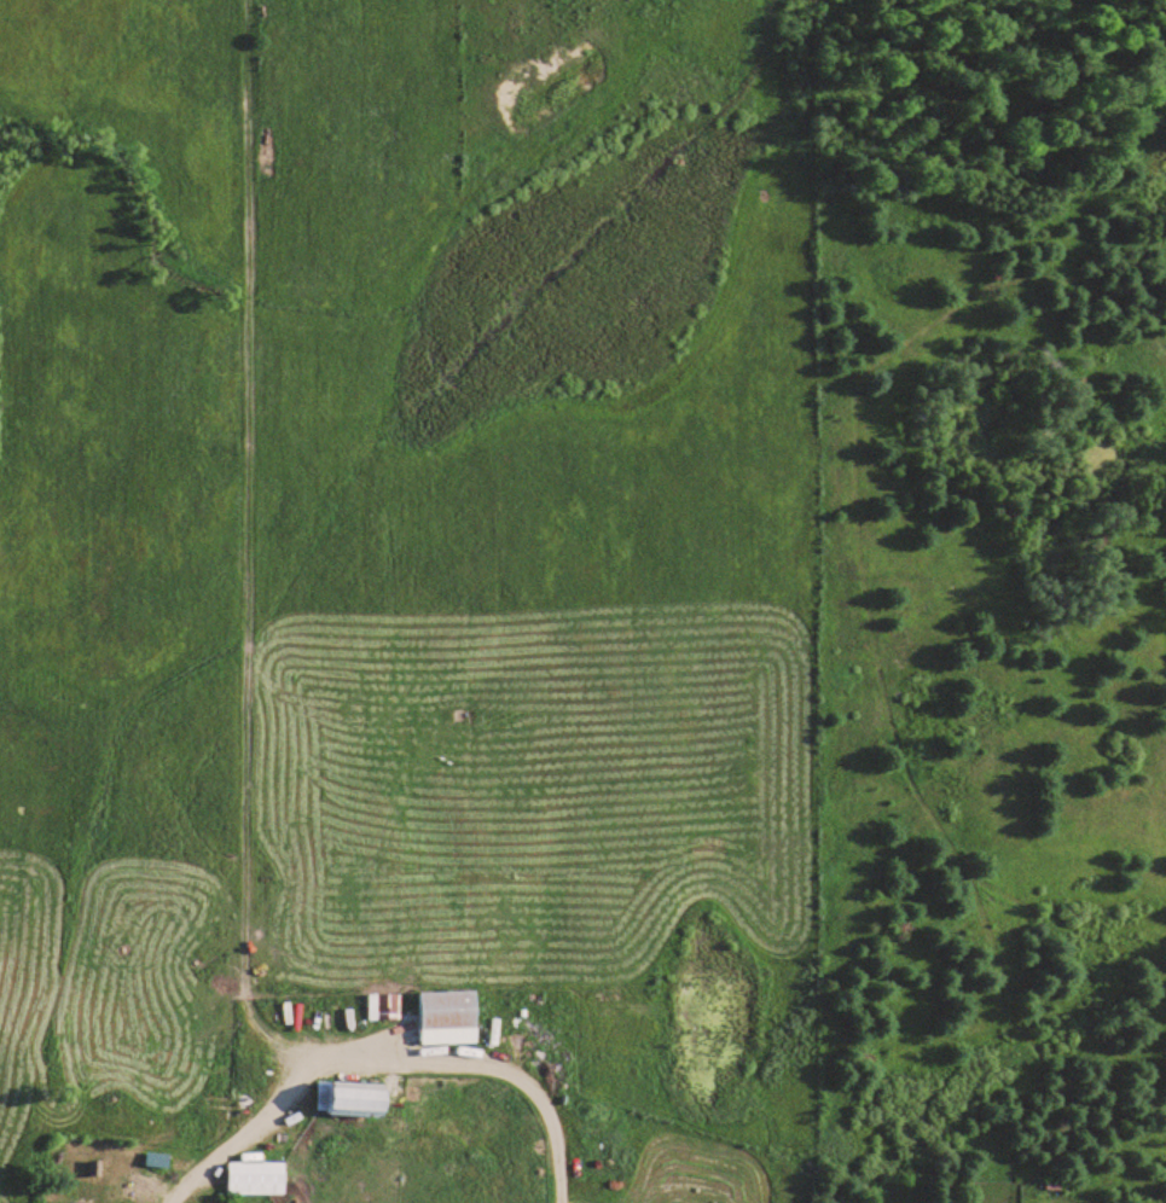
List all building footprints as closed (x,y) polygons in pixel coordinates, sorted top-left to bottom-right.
[(479,1044),(479,990),(421,990),(421,1044),(479,1044)] [(382,1011),(390,1011),(390,994),(370,994),(370,1019),(382,1019),(382,1011)] [(317,1114),(390,1117),(392,1083),(318,1081),(317,1114)] [(285,1162),(229,1162),(229,1194),(285,1194),(285,1162)]
